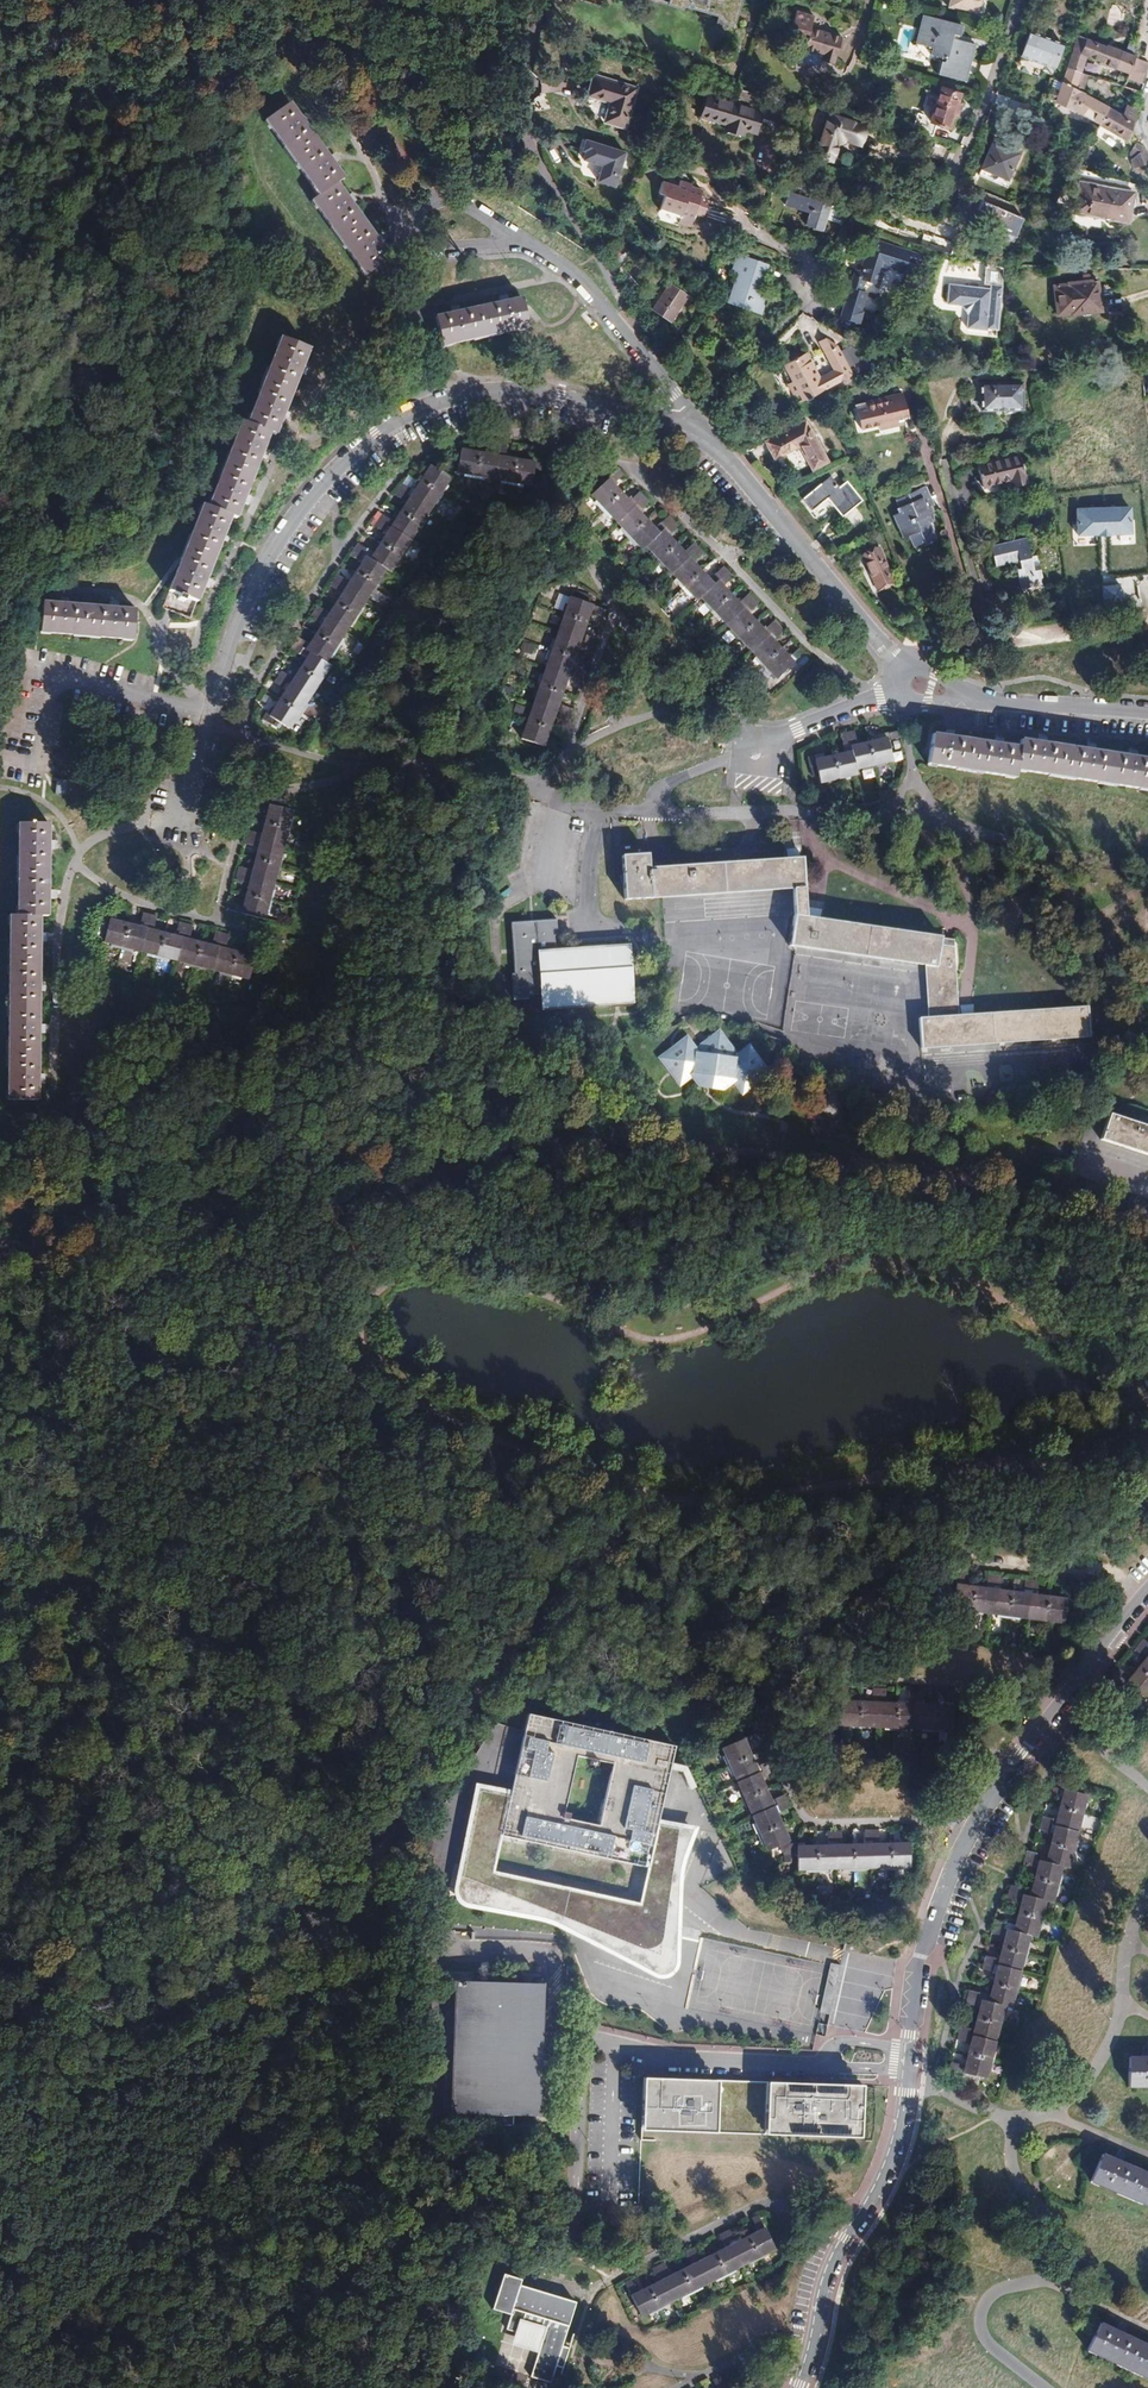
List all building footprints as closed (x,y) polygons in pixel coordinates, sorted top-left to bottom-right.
[(955,5),(978,12),(981,0),(956,0),(955,5)] [(978,12),(955,5),(954,7),(977,14),(978,12)] [(957,24),(923,14),(915,40),(926,44),(928,36),(932,38),(928,51),(938,55),(934,71),(960,79),(971,42),(949,35),(950,31),(955,32),(957,24)] [(846,40),(816,32),(810,54),(826,58),(824,63),(838,67),(846,40)] [(1103,47),(1076,36),(1066,69),(1080,74),(1085,57),(1097,63),(1099,64),(1121,72),(1117,84),(1126,87),(1136,91),(1138,82),(1136,81),(1141,60),(1132,58),(1132,57),(1104,46),(1103,47)] [(1028,38),(1019,62),(1051,73),(1059,49),(1028,38)] [(1080,74),(1066,69),(1056,103),(1099,126),(1108,110),(1075,91),(1080,74)] [(904,74),(889,70),(887,76),(903,81),(904,74)] [(629,85),(587,72),(581,91),(603,98),(597,117),(616,123),(629,85)] [(909,78),(906,87),(917,91),(920,82),(909,78)] [(756,94),(735,87),(733,96),(736,97),(735,102),(705,92),(700,106),(710,109),(708,115),(726,120),(724,128),(741,133),(743,127),(746,128),(756,94)] [(913,133),(929,138),(933,125),(947,129),(950,121),(954,122),(960,104),(956,102),(957,95),(939,89),(929,119),(917,116),(913,133)] [(761,95),(756,94),(746,128),(753,130),(756,120),(753,119),(761,95)] [(343,194),(335,183),(339,180),(329,165),(324,157),(300,122),(294,115),(286,102),(264,117),(317,194),(310,199),(361,273),(386,256),(377,244),(372,237),(348,203),(343,194)] [(1132,123),(1136,111),(1125,106),(1122,117),(1132,123)] [(301,110),(294,115),(300,122),(306,118),(304,114),(301,110)] [(1108,110),(1099,126),(1127,141),(1132,123),(1122,117),(1108,110)] [(866,149),(883,154),(889,137),(854,126),(838,173),(855,179),(866,149)] [(616,149),(577,135),(575,142),(578,143),(575,151),(594,158),(587,176),(604,182),(616,149)] [(1147,163),(1147,161),(1142,148),(1134,143),(1128,154),(1132,158),(1130,161),(1133,168),(1147,163)] [(992,145),(981,170),(1007,181),(1017,155),(992,145)] [(324,157),(329,165),(336,161),(333,157),(330,153),(324,157)] [(672,185),(658,180),(654,191),(661,194),(656,210),(676,216),(674,222),(684,225),(689,211),(697,214),(701,204),(696,201),(697,197),(694,196),(696,189),(686,186),(687,183),(674,179),(672,185)] [(1131,194),(1080,184),(1074,210),(1087,212),(1093,217),(1098,218),(1103,216),(1114,218),(1113,221),(1126,223),(1131,194)] [(349,190),(343,194),(348,203),(355,198),(352,194),(349,190)] [(842,209),(789,192),(784,205),(808,213),(804,224),(821,229),(825,216),(838,219),(842,209)] [(961,231),(939,223),(933,238),(934,238),(952,244),(957,245),(961,231)] [(372,237),(377,244),(383,240),(381,236),(378,232),(372,237)] [(934,238),(930,248),(949,254),(952,244),(934,238)] [(857,281),(840,317),(857,326),(864,314),(861,312),(869,294),(862,290),(866,281),(879,288),(883,275),(891,268),(903,271),(907,261),(919,264),(921,256),(870,240),(852,279),(857,281)] [(976,252),(957,245),(952,244),(949,254),(973,262),(976,252)] [(737,272),(729,300),(762,311),(768,293),(760,290),(768,264),(737,253),(732,270),(737,272)] [(1001,267),(985,263),(985,267),(983,266),(981,283),(990,284),(989,288),(949,284),(947,303),(960,305),(966,313),(965,327),(985,329),(985,327),(995,328),(1000,285),(999,285),(1001,267)] [(1100,311),(1096,280),(1090,281),(1090,274),(1082,275),(1082,281),(1052,286),(1056,315),(1100,311)] [(664,284),(647,308),(663,321),(681,297),(664,284)] [(500,299),(510,296),(509,289),(503,290),(498,291),(500,299)] [(459,309),(447,312),(432,315),(440,345),(526,325),(519,294),(510,296),(500,299),(459,309)] [(445,304),(447,312),(459,309),(458,301),(451,302),(445,304)] [(192,601),(199,586),(203,575),(218,538),(222,525),(227,513),(232,515),(238,502),(242,491),(256,453),(260,442),(266,428),(271,430),(276,416),(280,407),(295,367),(298,358),(303,347),(275,335),(243,419),(237,416),(204,504),(199,502),(165,590),(192,601)] [(790,379),(786,381),(796,401),(850,373),(835,345),(823,351),(831,369),(817,376),(804,351),(781,363),(790,379)] [(304,360),(298,358),(295,367),(301,370),(303,365),(304,360)] [(778,365),(786,381),(790,379),(781,363),(778,365)] [(978,395),(981,410),(1021,410),(1020,382),(977,383),(978,395)] [(902,395),(854,404),(859,430),(884,425),(885,429),(901,425),(900,418),(906,417),(902,395)] [(968,410),(981,410),(978,395),(968,395),(968,410)] [(286,409),(280,407),(276,416),(283,418),(285,414),(286,409)] [(802,420),(764,439),(779,466),(786,471),(790,472),(796,471),(808,464),(810,469),(824,460),(802,420)] [(260,442),(256,453),(262,455),(264,449),(266,444),(260,442)] [(538,469),(541,456),(532,454),(530,461),(516,459),(501,456),(487,454),(473,451),(458,449),(455,460),(447,459),(440,470),(428,463),(422,472),(416,480),(410,488),(398,480),(391,492),(404,501),(400,507),(396,513),(391,520),(378,512),(370,524),(384,532),(379,538),(375,544),(370,550),(353,540),(345,553),(356,560),(353,566),(349,571),(345,577),(334,570),(325,583),(338,591),(333,597),(329,604),(324,611),(312,604),(305,616),(317,623),(314,629),(310,634),(306,640),(294,632),(285,645),(303,656),(299,662),(295,668),(291,675),(278,667),(271,680),(282,688),(276,697),(271,706),(266,715),(261,712),(258,718),(282,732),(326,664),(321,660),(380,570),(385,573),(451,471),(528,484),(532,469),(538,469)] [(991,460),(995,483),(1009,480),(1011,486),(1027,482),(1019,454),(991,460)] [(982,486),(995,483),(991,460),(975,464),(982,486)] [(774,677),(800,653),(795,648),(786,656),(770,639),(779,631),(771,622),(762,630),(747,613),(755,605),(746,595),(737,603),(722,587),(731,579),(719,566),(707,578),(691,560),(699,553),(690,543),(682,551),(665,532),(673,525),(664,515),(651,528),(636,511),(644,504),(634,492),(626,500),(612,485),(620,478),(613,470),(587,494),(638,549),(642,545),(691,598),(696,593),(774,677)] [(833,475),(807,495),(817,508),(829,497),(845,515),(864,499),(849,481),(844,486),(833,475)] [(924,538),(935,534),(931,524),(935,522),(930,509),(936,507),(928,488),(897,499),(903,512),(894,516),(903,539),(909,536),(914,548),(926,544),(924,538)] [(242,491),(238,502),(243,505),(245,499),(247,494),(242,491)] [(1130,503),(1073,505),(1074,534),(1131,533),(1130,503)] [(222,525),(218,538),(223,540),(225,533),(228,527),(222,525)] [(936,539),(935,534),(924,538),(926,544),(936,539)] [(1027,537),(1007,542),(992,546),(996,566),(1020,561),(1022,567),(1016,569),(1020,589),(1044,584),(1040,563),(1033,565),(1027,537)] [(871,582),(890,575),(879,548),(860,556),(871,582)] [(203,575),(199,586),(204,588),(207,582),(209,577),(203,575)] [(894,584),(890,575),(871,582),(875,592),(894,584)] [(1119,583),(1100,585),(1102,598),(1121,596),(1119,583)] [(54,593),(53,600),(65,601),(66,594),(60,593),(54,593)] [(601,615),(604,608),(569,595),(516,736),(553,750),(556,740),(545,735),(547,729),(549,722),(552,716),(563,720),(569,706),(557,702),(559,695),(562,689),(564,682),(576,686),(582,670),(569,666),(572,659),(575,652),(578,644),(589,649),(594,637),(582,632),(584,625),(587,618),(590,611),(601,615)] [(130,609),(117,607),(105,606),(65,601),(53,600),(39,598),(35,630),(126,640),(130,609)] [(105,606),(117,607),(118,599),(112,598),(106,598),(105,606)] [(971,608),(962,610),(964,618),(973,616),(971,608)] [(934,724),(933,732),(941,733),(943,725),(938,724),(934,724)] [(898,736),(896,726),(876,731),(877,737),(870,739),(862,741),(855,743),(852,730),(839,733),(843,750),(833,752),(822,755),(812,757),(811,753),(803,755),(805,766),(813,765),(817,781),(856,771),(855,766),(890,757),(886,739),(898,736)] [(933,732),(929,731),(924,760),(1012,775),(1013,767),(1147,789),(1147,760),(1133,758),(1122,756),(1089,751),(1079,749),(1040,742),(1028,741),(1017,739),(1016,745),(993,741),(984,740),(941,733),(933,732)] [(985,732),(984,740),(993,741),(994,733),(989,733),(985,732)] [(1030,733),(1028,741),(1040,742),(1041,734),(1035,733),(1030,733)] [(1080,741),(1079,749),(1089,751),(1091,743),(1085,742),(1080,741)] [(1122,756),(1133,758),(1134,750),(1129,749),(1124,748),(1122,756)] [(256,798),(266,801),(282,805),(284,797),(259,789),(256,798)] [(282,805),(266,801),(263,811),(260,821),(257,831),(247,828),(243,840),(254,844),(252,850),(250,856),(248,862),(238,859),(234,872),(245,875),(242,884),(239,893),(237,901),(226,898),(224,905),(257,915),(290,807),(282,805)] [(30,1038),(31,1023),(32,992),(32,981),(33,940),(33,930),(33,916),(40,916),(40,897),(40,886),(41,848),(41,836),(42,821),(14,820),(13,915),(6,915),(2,1097),(29,1097),(29,1085),(30,1077),(30,1038)] [(649,858),(624,858),(626,901),(794,890),(797,917),(792,947),(926,968),(930,1018),(920,1019),(922,1049),(1092,1038),(1089,1008),(965,1016),(961,1017),(954,941),(941,939),(815,920),(809,919),(803,861),(650,870),(649,858)] [(253,942),(245,940),(242,952),(234,950),(227,948),(220,945),(223,934),(211,931),(208,943),(200,940),(192,938),(184,936),(187,924),(173,920),(170,933),(163,931),(155,929),(148,927),(151,914),(138,911),(134,923),(126,921),(117,919),(108,916),(109,913),(91,908),(87,923),(103,927),(99,939),(243,979),(253,942)] [(548,1011),(549,1011),(636,1003),(631,944),(557,950),(554,922),(512,925),(518,980),(515,980),(518,1004),(533,1002),(533,998),(546,997),(548,1011)] [(33,930),(33,940),(41,940),(41,935),(41,930),(33,930)] [(39,1024),(31,1023),(30,1038),(39,1038),(39,1031),(39,1024)] [(664,1057),(683,1081),(692,1074),(702,1084),(727,1086),(737,1078),(746,1088),(771,1067),(751,1043),(738,1052),(720,1033),(694,1051),(685,1040),(664,1057)] [(30,1077),(29,1085),(38,1085),(38,1081),(38,1077),(30,1077)] [(1106,1109),(1096,1143),(1147,1159),(1147,1122),(1106,1109)] [(1063,1586),(1055,1585),(1053,1598),(1046,1597),(1039,1596),(1032,1595),(1034,1582),(1019,1580),(1017,1592),(1009,1591),(1001,1590),(993,1589),(995,1577),(983,1576),(981,1587),(973,1586),(965,1585),(956,1584),(958,1572),(951,1571),(947,1607),(1059,1622),(1063,1586)] [(1147,1657),(1147,1641),(1144,1638),(1135,1649),(1147,1659),(1147,1657)] [(1147,1659),(1141,1666),(1136,1672),(1131,1678),(1119,1669),(1114,1675),(1142,1698),(1147,1691),(1147,1657),(1147,1659)] [(948,1730),(949,1695),(939,1695),(938,1707),(932,1706),(925,1706),(919,1706),(919,1694),(903,1693),(903,1705),(896,1704),(889,1704),(881,1704),(881,1692),(864,1691),(863,1703),(857,1702),(850,1702),(844,1702),(845,1690),(833,1689),(831,1724),(948,1730)] [(665,1951),(677,1831),(658,1826),(674,1746),(530,1713),(511,1797),(483,1790),(466,1882),(648,1958),(657,1960),(663,1958),(665,1951)] [(746,1732),(717,1745),(716,1747),(760,1850),(774,1844),(776,1854),(793,1854),(793,1866),(902,1866),(903,1829),(895,1829),(895,1840),(888,1840),(880,1840),(873,1841),(873,1829),(857,1829),(858,1841),(850,1841),(843,1841),(835,1841),(835,1829),(821,1829),(821,1841),(813,1841),(804,1841),(796,1841),(796,1839),(780,1840),(776,1831),(773,1822),(769,1813),(781,1809),(774,1793),(761,1798),(758,1790),(755,1783),(752,1775),(764,1771),(759,1759),(748,1765),(745,1757),(742,1750),(739,1743),(750,1738),(746,1732)] [(1059,1798),(1062,1788),(1047,1784),(1044,1794),(1059,1798)] [(947,2072),(960,2076),(974,2079),(979,2081),(999,2010),(1005,2012),(1025,1938),(1029,1939),(1039,1902),(1046,1904),(1056,1868),(1061,1870),(1082,1793),(1062,1788),(1059,1798),(1057,1805),(1055,1812),(1053,1819),(1049,1836),(1047,1842),(1045,1849),(1043,1856),(1036,1854),(1032,1869),(1030,1877),(1027,1885),(1025,1893),(1021,1892),(1018,1904),(1016,1911),(1014,1919),(1012,1927),(1007,1925),(1003,1941),(1001,1948),(999,1955),(997,1962),(993,1977),(991,1984),(989,1991),(987,1998),(981,1997),(978,2009),(976,2017),(974,2024),(971,2032),(968,2046),(966,2053),(964,2060),(962,2068),(949,2064),(947,2072)] [(1049,1836),(1053,1819),(1039,1815),(1034,1832),(1049,1836)] [(1032,1869),(1036,1854),(1024,1850),(1020,1866),(1032,1869)] [(1018,1904),(1021,1892),(1006,1888),(1002,1900),(1018,1904)] [(1003,1941),(1007,1925),(994,1921),(989,1937),(1003,1941)] [(993,1977),(997,1962),(984,1959),(980,1974),(993,1977)] [(542,1984),(537,1984),(449,1981),(443,2114),(507,2116),(538,2117),(539,2071),(540,2042),(542,1984)] [(978,2009),(981,1997),(968,1993),(965,2005),(978,2009)] [(968,2046),(971,2032),(960,2029),(956,2043),(968,2046)] [(1138,2055),(1122,2055),(1122,2085),(1147,2086),(1147,2055),(1138,2055)] [(972,2088),(974,2079),(960,2076),(958,2084),(972,2088)] [(861,2087),(641,2078),(638,2130),(859,2139),(861,2087)] [(1111,2150),(1108,2156),(1116,2160),(1119,2154),(1115,2152),(1111,2150)] [(1108,2156),(1099,2152),(1087,2178),(1147,2206),(1147,2175),(1116,2160),(1108,2156)] [(629,2276),(621,2279),(637,2311),(771,2245),(756,2213),(741,2220),(747,2231),(732,2238),(727,2227),(715,2233),(720,2244),(700,2254),(695,2243),(683,2249),(688,2260),(669,2270),(664,2258),(648,2266),(654,2278),(634,2287),(629,2276)] [(492,2278),(482,2313),(506,2319),(502,2336),(513,2339),(518,2347),(527,2350),(535,2345),(538,2346),(528,2383),(546,2387),(548,2387),(552,2371),(561,2373),(566,2354),(558,2351),(571,2306),(537,2296),(514,2289),(515,2284),(492,2278)] [(1110,2332),(1093,2323),(1081,2349),(1147,2382),(1147,2350),(1118,2335),(1110,2332)] [(1113,2326),(1110,2332),(1118,2335),(1121,2330),(1117,2328),(1113,2326)] [(713,2375),(706,2378),(711,2387),(708,2387),(720,2387),(713,2375)]
